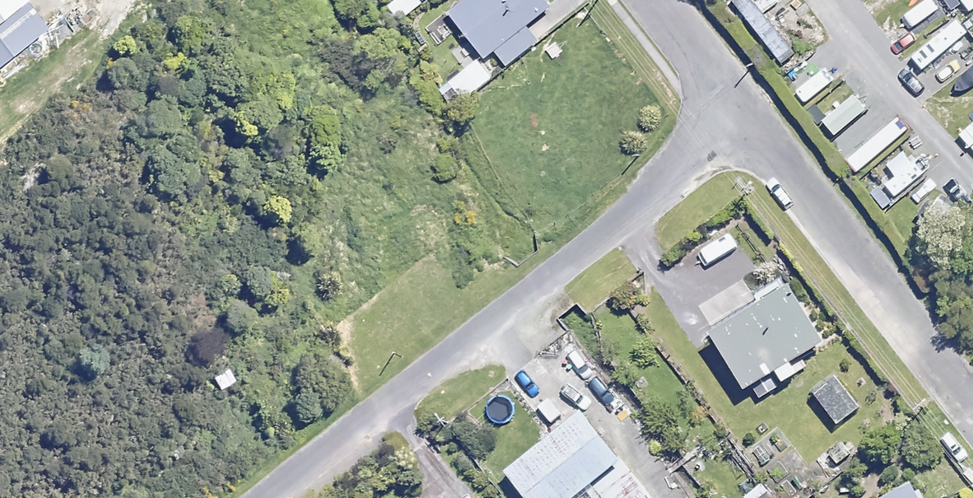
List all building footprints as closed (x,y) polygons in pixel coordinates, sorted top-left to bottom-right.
[(46,27),(24,0),(0,0),(0,64),(46,27)] [(386,5),(398,22),(427,0),(393,0),(386,5)] [(548,0),(462,0),(449,10),(497,72),(537,41),(525,25),(551,4),(548,0)] [(780,28),(764,11),(775,0),(754,0),(753,0),(738,0),(731,7),(780,60),(794,47),(799,52),(814,37),(794,15),(780,28)] [(934,27),(915,0),(880,25),(899,52),(934,27)] [(479,88),(454,49),(431,64),(457,103),(479,88)] [(960,63),(949,49),(924,69),(935,83),(960,63)] [(824,342),(785,274),(751,293),(744,281),(698,306),(745,388),(776,371),(782,382),(798,373),(791,360),(824,342)] [(858,408),(835,381),(817,396),(840,424),(858,408)] [(583,411),(507,471),(529,497),(600,497),(601,497),(602,497),(652,497),(583,411)] [(780,458),(764,470),(777,487),(793,474),(780,458)] [(882,497),(926,497),(915,479),(882,497)]
